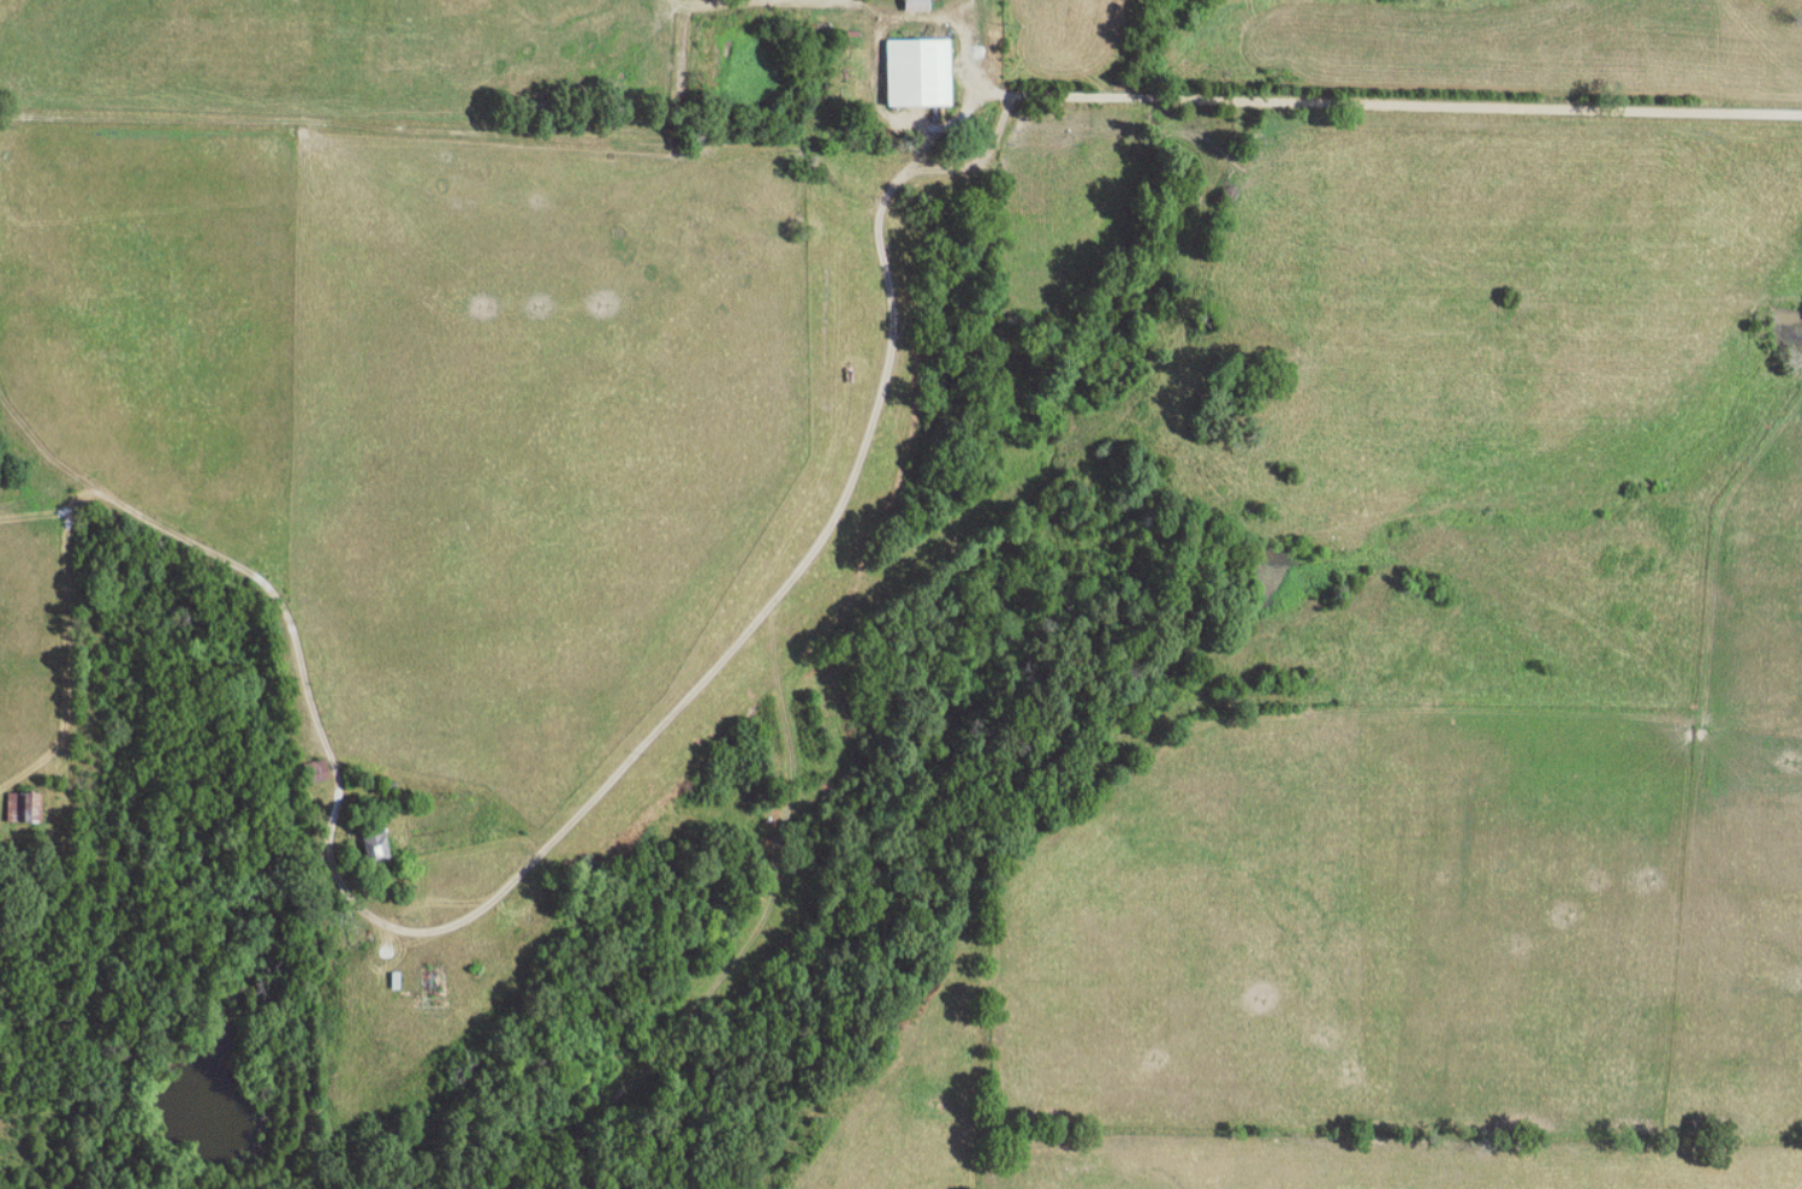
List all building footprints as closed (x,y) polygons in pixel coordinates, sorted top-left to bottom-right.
[(930,0),(906,0),(906,12),(930,11),(930,0)] [(887,106),(951,106),(950,39),(887,39),(887,106)] [(362,835),(368,864),(391,860),(385,831),(362,835)]
